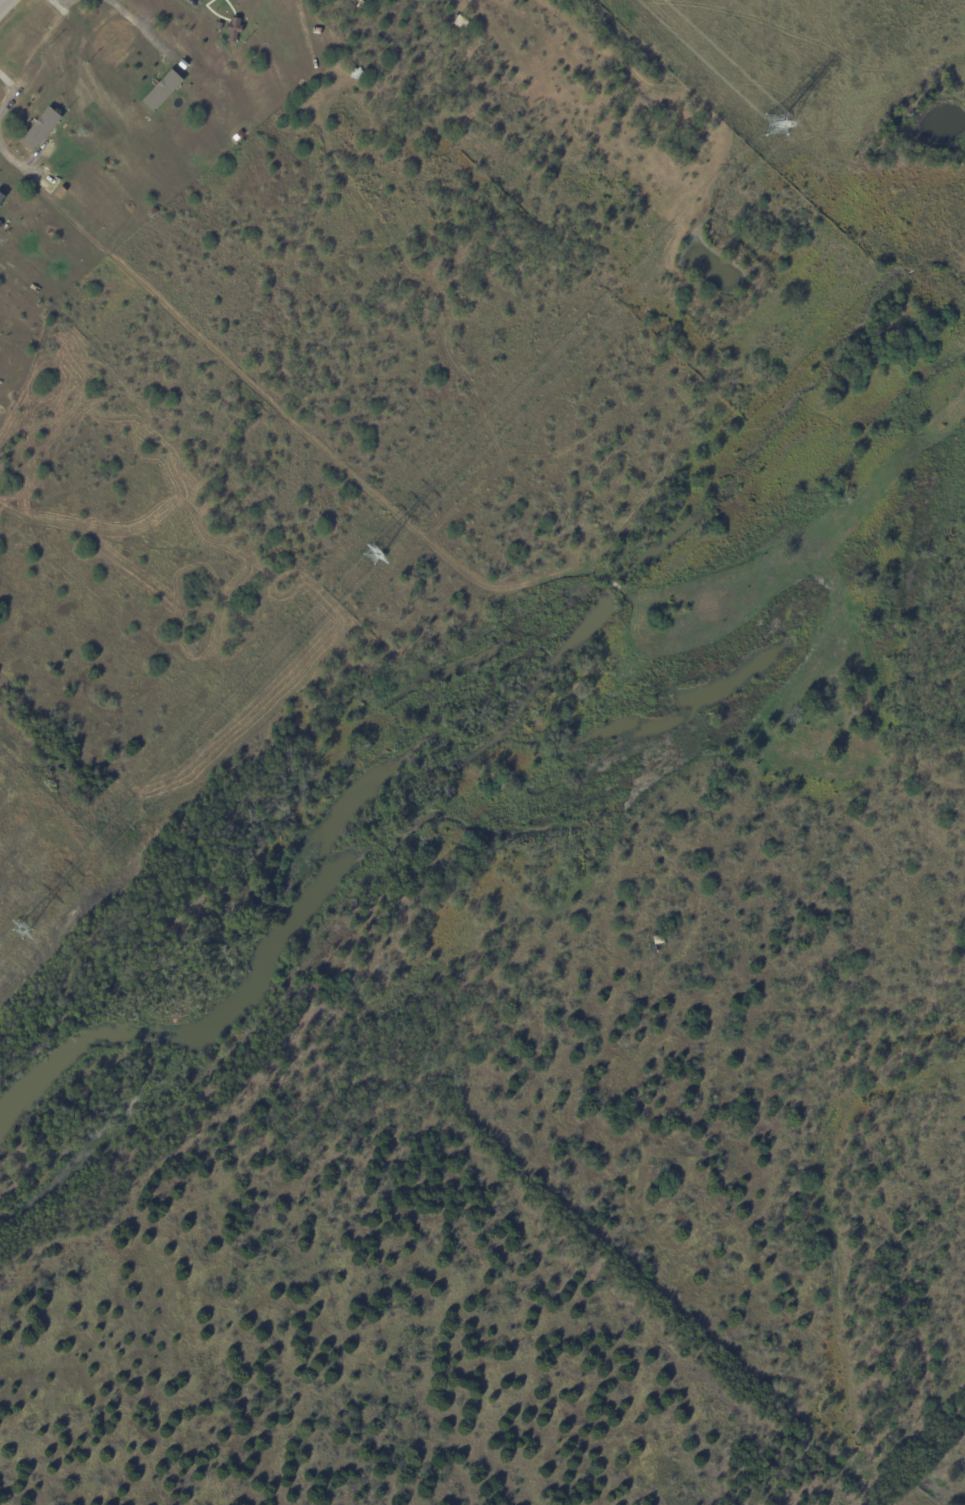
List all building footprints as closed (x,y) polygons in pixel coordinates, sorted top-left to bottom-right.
[(349,2),(350,0),(362,0),(369,3),(366,10),(355,6),(356,5),(349,2)] [(455,19),(459,15),(468,23),(461,31),(452,23),(455,19)] [(181,80),(169,68),(139,100),(151,112),(181,80)] [(54,127),(46,138),(33,127),(50,106),(63,117),(54,127)] [(664,943),(655,944),(653,936),(663,935),(664,943)]
